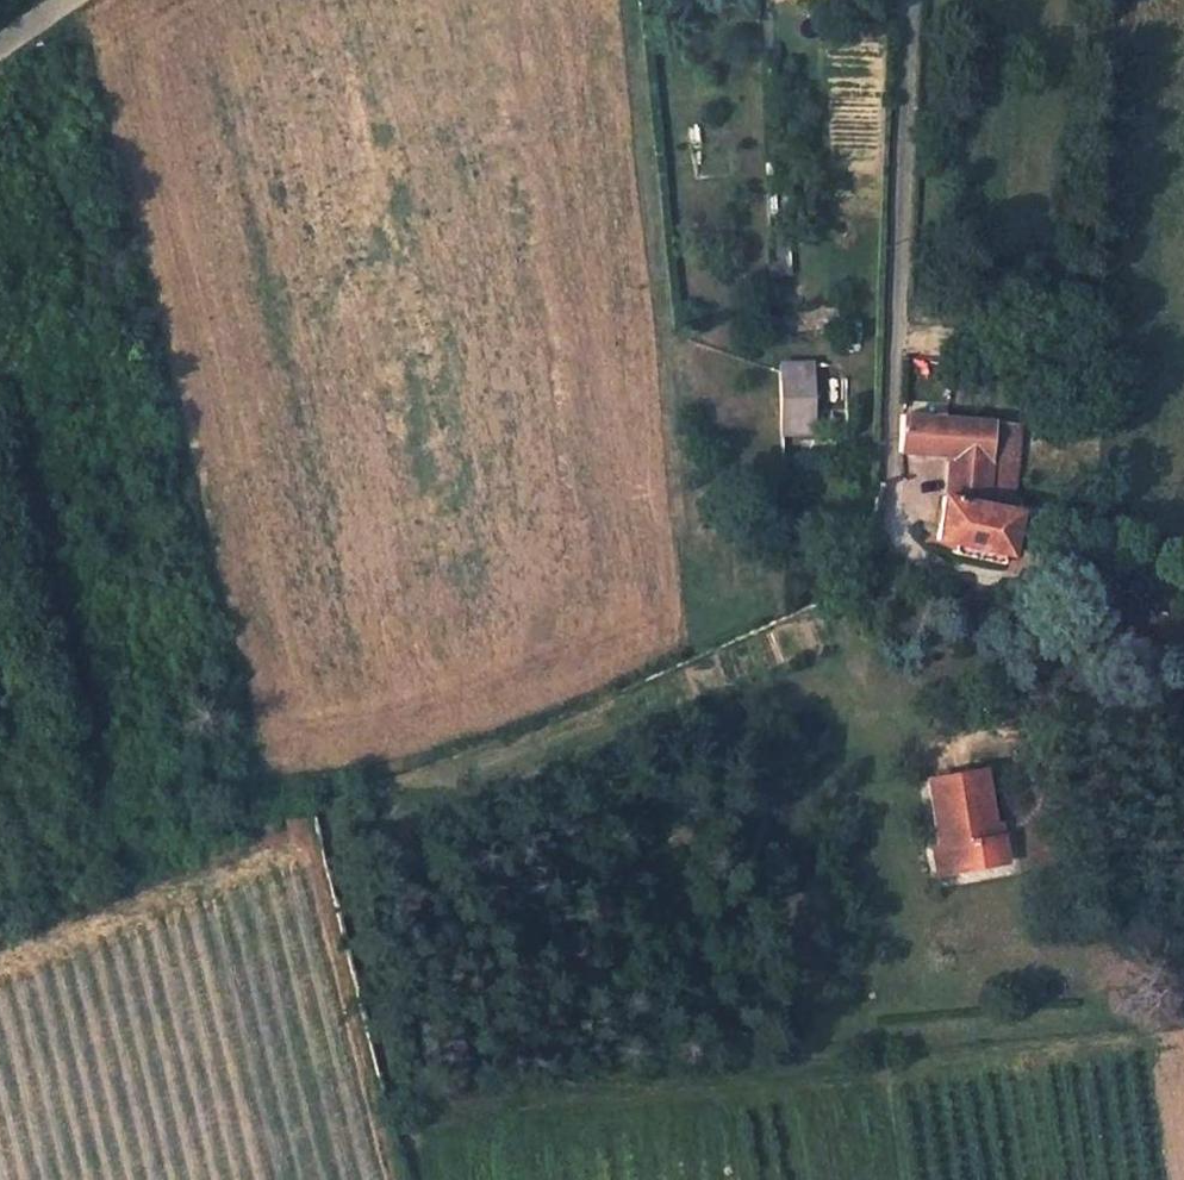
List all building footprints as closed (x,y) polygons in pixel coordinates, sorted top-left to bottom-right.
[(780,381),(781,416),(809,415),(808,380),(780,381)] [(903,415),(901,450),(949,453),(946,496),(1011,509),(1017,424),(903,415)] [(946,496),(937,537),(957,541),(1005,552),(1008,553),(1012,554),(1021,512),(1011,509),(946,496)] [(957,541),(953,552),(1004,562),(1008,553),(1005,552),(957,541)] [(982,772),(929,783),(940,849),(950,847),(954,871),(1006,861),(1002,837),(994,839),(991,826),(982,772)] [(994,839),(1002,837),(1000,824),(991,826),(994,839)] [(940,849),(933,850),(938,874),(954,871),(950,847),(940,849)]
